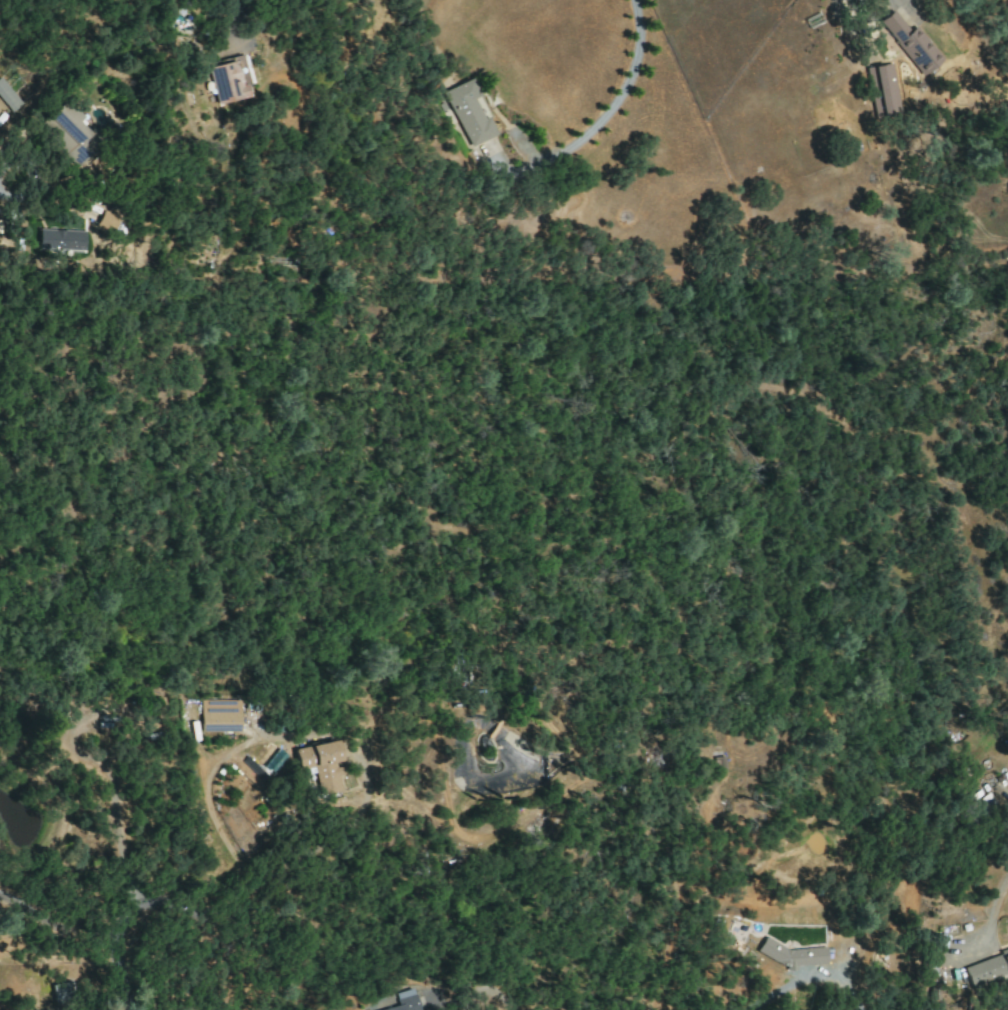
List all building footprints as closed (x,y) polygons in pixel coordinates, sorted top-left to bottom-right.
[(908,31),(891,11),(878,22),(921,76),(941,60),(914,26),(908,31)] [(822,23),(818,13),(803,19),(807,29),(822,23)] [(246,98),(244,85),(247,84),(241,56),(207,63),(216,104),(246,98)] [(864,68),(867,88),(870,88),(874,118),(898,115),(891,64),(864,68)] [(12,113),(22,103),(0,79),(0,100),(12,113)] [(443,91),(469,147),(494,135),(486,117),(482,119),(472,99),(478,97),(469,79),(443,91)] [(76,166),(102,141),(92,131),(62,101),(37,126),(76,166)] [(84,251),(84,232),(38,230),(37,249),(84,251)] [(200,732),(239,733),(239,701),(200,701),(200,732)] [(292,749),(296,771),(312,768),(317,795),(338,791),(332,762),(338,761),(334,741),(292,749)] [(755,951),(784,968),(825,965),(824,947),(786,950),(763,937),(755,951)] [(962,966),(969,986),(1007,973),(1007,951),(962,966)] [(412,989),(394,994),(397,1006),(380,1009),(417,1009),(412,989)]
